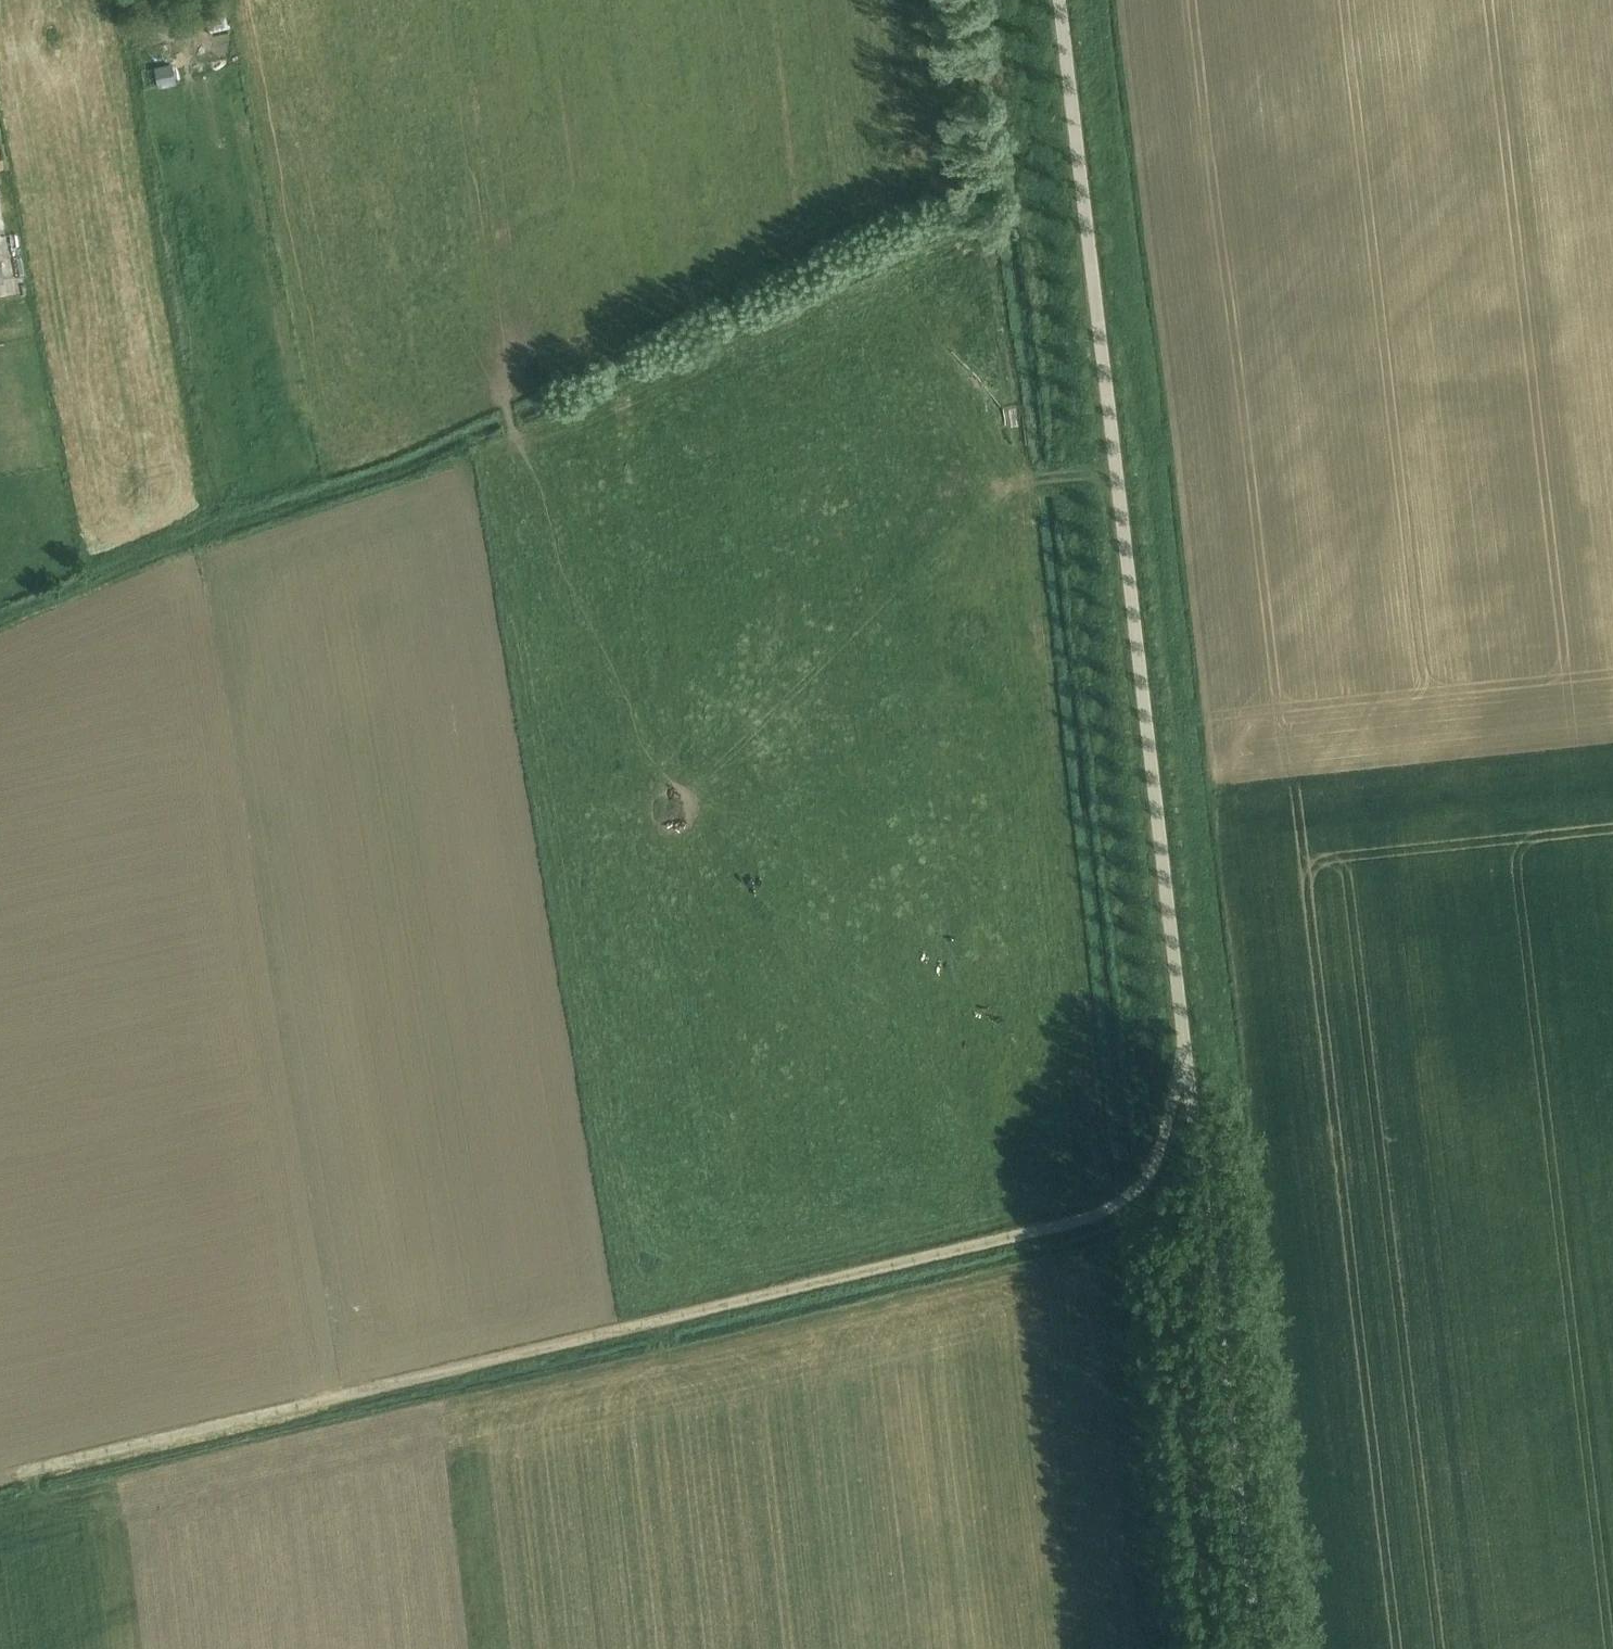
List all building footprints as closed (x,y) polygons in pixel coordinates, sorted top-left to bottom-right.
[(226,15),(206,19),(210,37),(230,32),(226,15)] [(172,64),(154,68),(158,89),(177,85),(172,64)]
